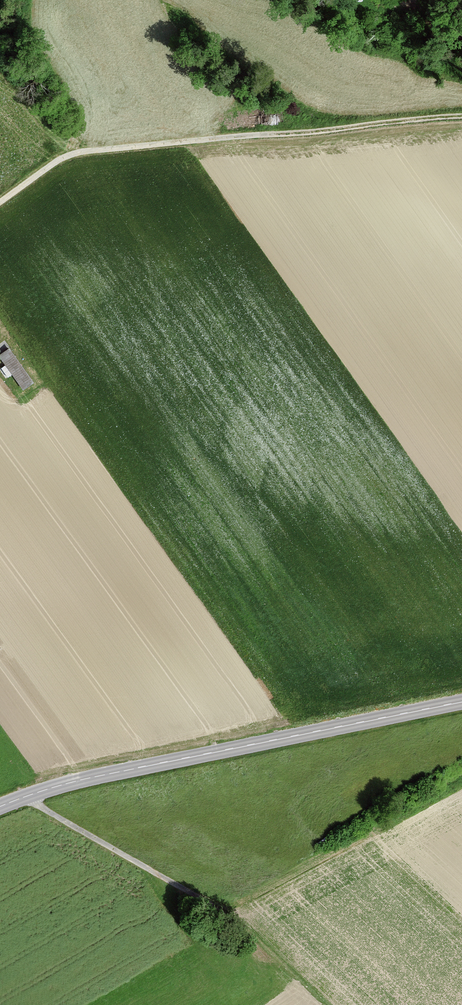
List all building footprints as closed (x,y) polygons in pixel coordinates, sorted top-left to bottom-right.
[(8,334),(0,322),(0,339),(8,334)] [(19,387),(32,380),(12,344),(0,350),(0,354),(19,387)]
